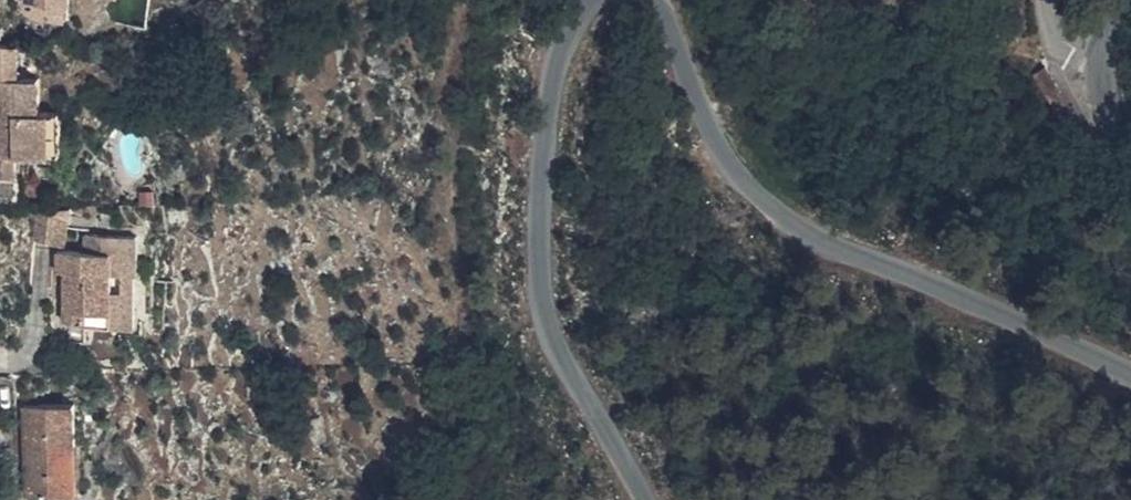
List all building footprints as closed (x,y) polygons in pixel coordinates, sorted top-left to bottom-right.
[(1044,69),(1026,77),(1037,102),(1055,94),(1044,69)] [(47,77),(0,77),(0,111),(9,112),(9,131),(1,131),(0,152),(61,153),(61,111),(47,111),(47,77)] [(118,216),(66,215),(66,234),(36,234),(36,257),(43,257),(45,306),(101,307),(101,264),(119,263),(118,216)] [(121,303),(119,263),(101,264),(101,307),(117,308),(121,303)] [(78,493),(77,407),(27,408),(28,493),(78,493)]
